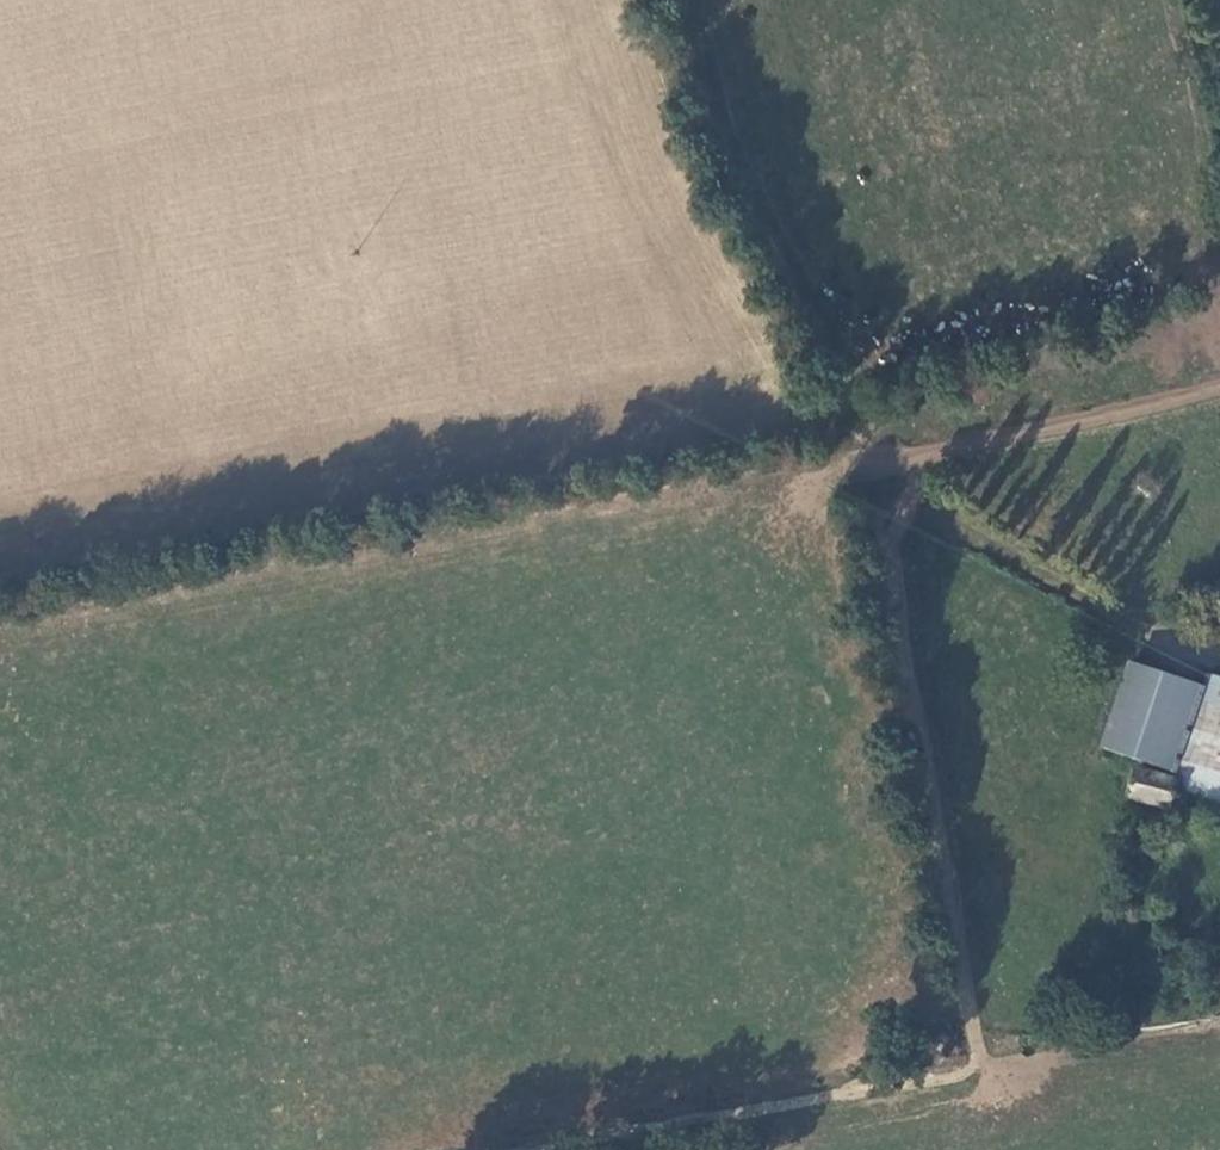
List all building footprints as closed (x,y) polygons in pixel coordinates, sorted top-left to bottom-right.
[(1201,683),(1125,662),(1095,753),(1173,773),(1201,683)] [(1206,669),(1201,683),(1173,773),(1170,780),(1179,783),(1175,797),(1219,810),(1219,674),(1206,669)] [(1179,783),(1170,780),(1137,771),(1131,799),(1171,811),(1175,797),(1179,783)]
